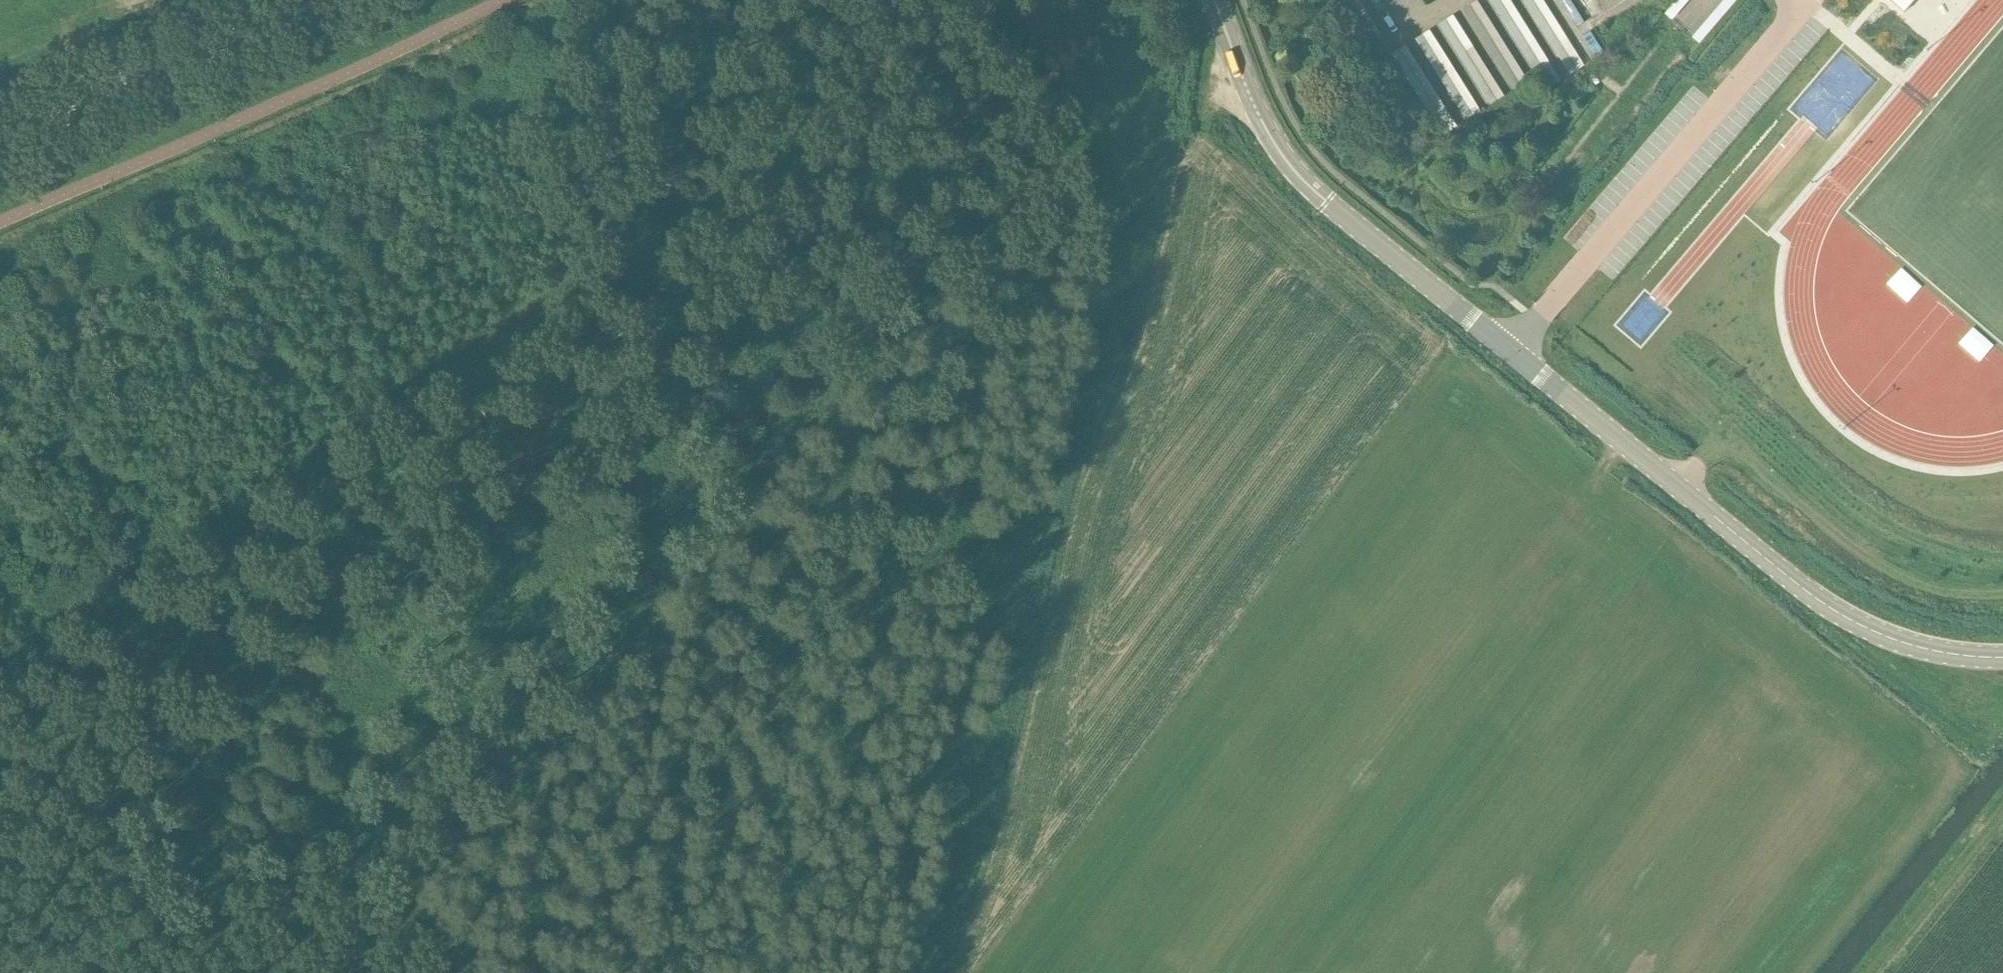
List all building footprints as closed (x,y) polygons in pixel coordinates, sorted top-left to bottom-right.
[(1437,19),(1460,60),(1452,64),(1433,29),(1395,50),(1440,131),(1541,75),(1547,87),(1584,67),(1547,0),(1471,0),(1437,19)] [(1588,24),(1604,14),(1595,0),(1573,0),(1588,24)] [(1735,0),(1721,0),(1690,36),(1699,43),(1735,0)] [(1903,13),(1915,0),(1888,0),(1903,13)] [(1977,415),(1997,432),(2002,425),(2002,424),(1983,408),(1977,415)]
